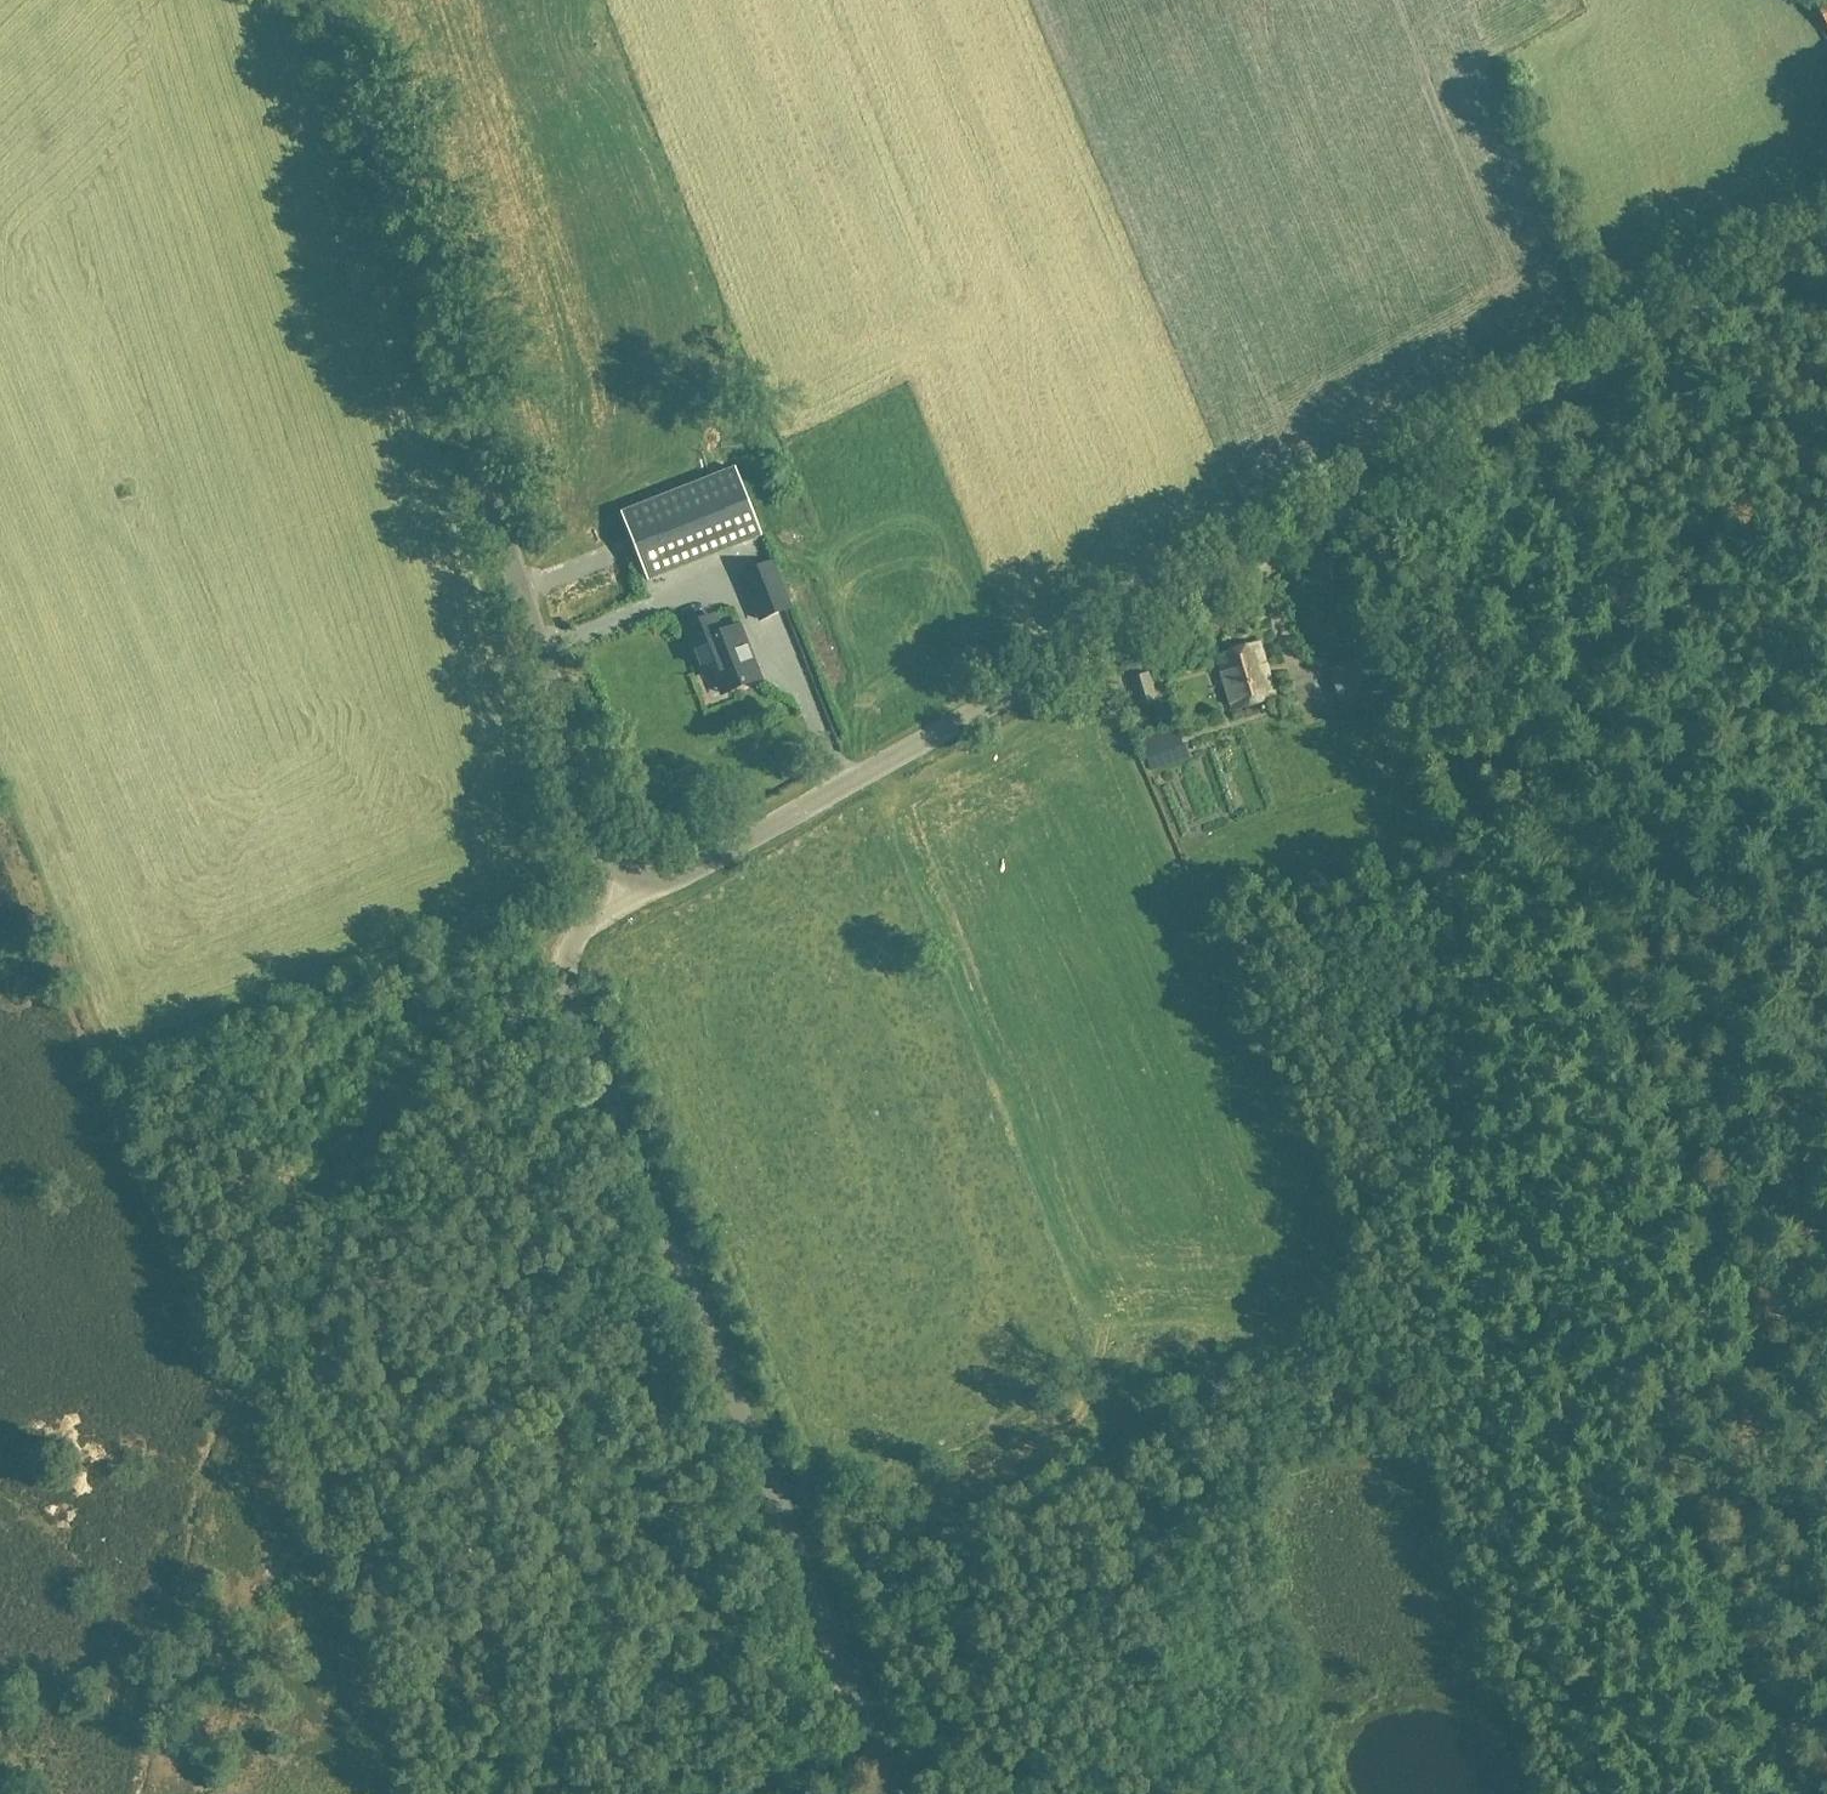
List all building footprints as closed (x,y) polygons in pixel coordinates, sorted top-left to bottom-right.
[(1814,1),(1826,24),(1826,0),(1816,0),(1814,1)] [(735,469),(622,513),(648,581),(761,536),(735,469)] [(790,609),(772,564),(743,575),(760,620),(790,609)] [(715,674),(722,694),(759,679),(739,627),(720,634),(713,616),(686,627),(706,678),(715,674)] [(1260,643),(1217,656),(1233,711),(1276,698),(1260,643)] [(1138,707),(1157,701),(1149,672),(1130,678),(1138,707)] [(1184,752),(1176,730),(1146,741),(1154,763),(1184,752)]
